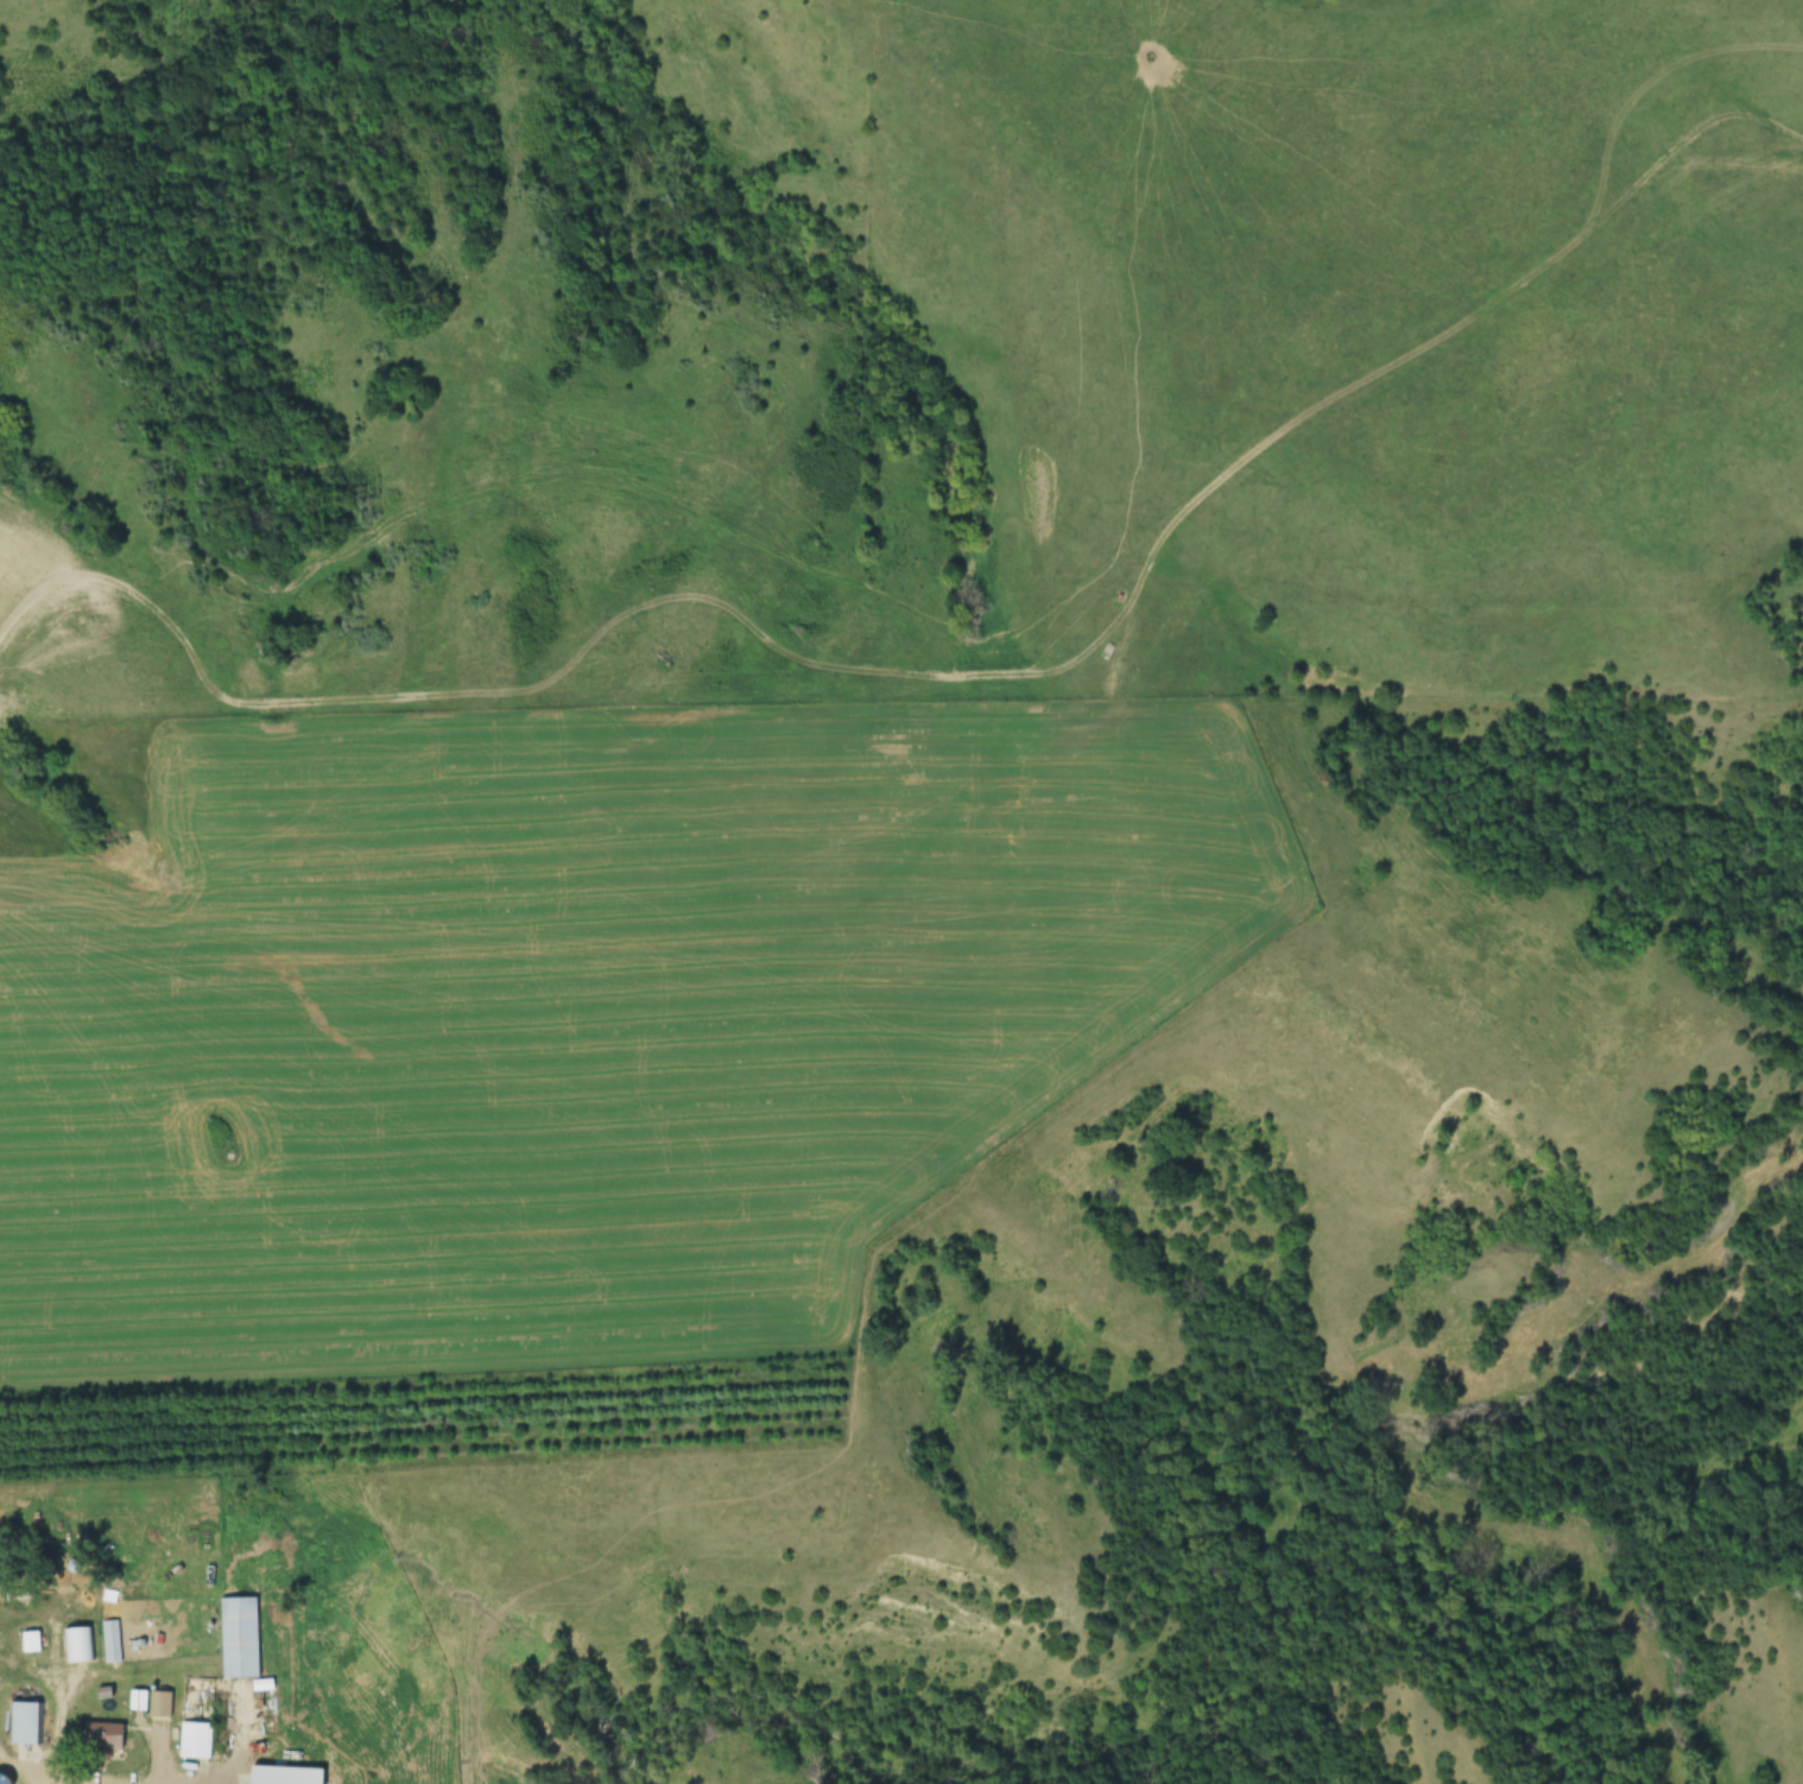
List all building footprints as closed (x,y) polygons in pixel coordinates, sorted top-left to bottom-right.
[(226,1597),(226,1677),(264,1677),(264,1597),(226,1597)] [(106,1619),(106,1662),(123,1662),(123,1619),(106,1619)] [(175,1691),(153,1691),(153,1716),(175,1716),(175,1691)] [(44,1744),(44,1701),(18,1701),(18,1744),(44,1744)] [(128,1748),(128,1722),(88,1722),(88,1748),(128,1748)] [(215,1758),(215,1723),(185,1723),(185,1758),(215,1758)] [(252,1772),(219,1772),(219,1783),(253,1783),(252,1772)]
